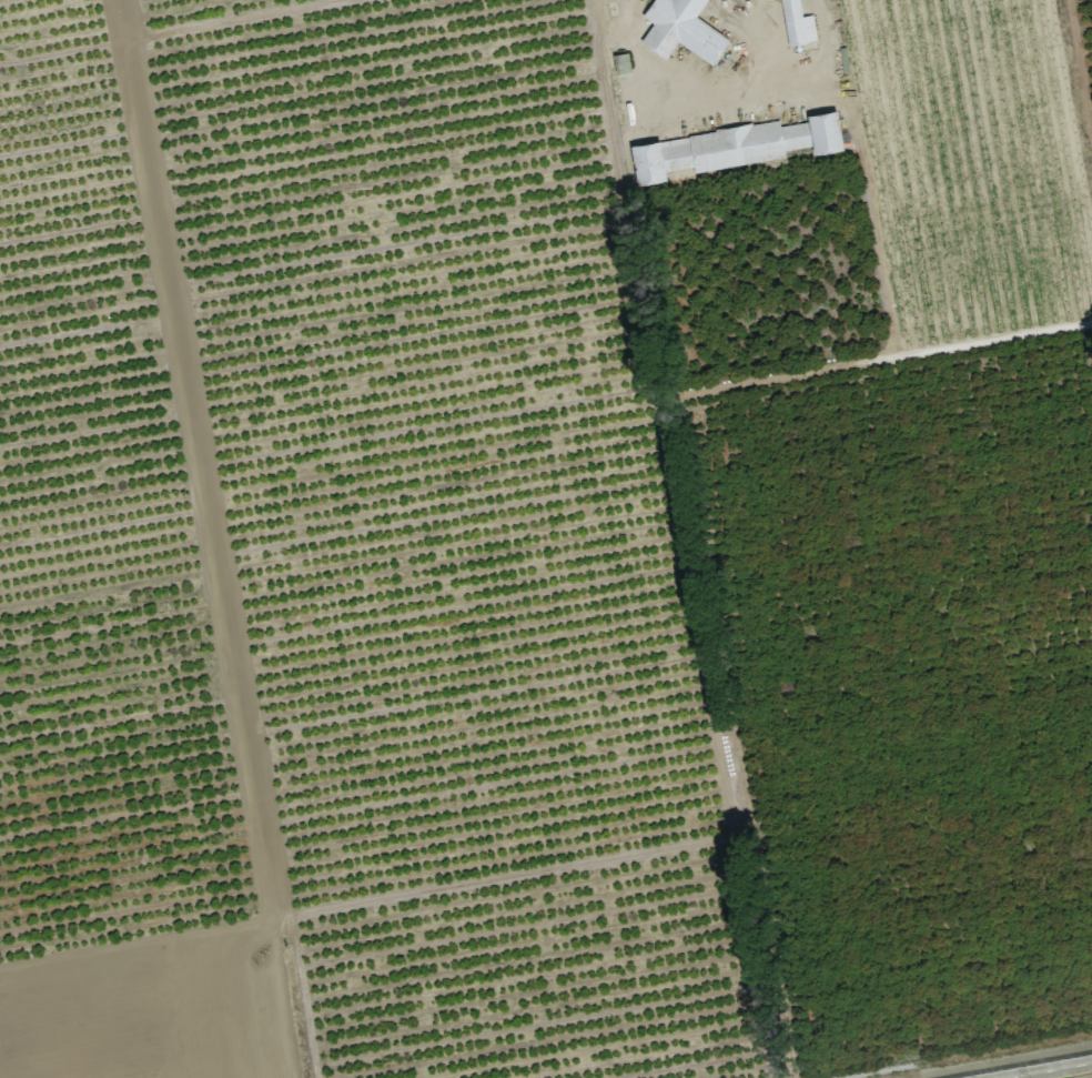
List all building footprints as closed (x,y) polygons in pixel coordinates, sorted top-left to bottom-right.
[(695,16),(706,0),(651,0),(642,15),(652,22),(640,42),(665,58),(677,41),(712,64),(728,38),(695,16)] [(811,14),(801,16),(799,0),(780,0),(787,45),(816,40),(811,14)] [(630,143),(635,183),(666,178),(665,171),(692,166),(693,171),(785,158),(784,150),(812,146),(813,152),(842,148),(836,109),(806,113),(807,122),(779,126),(778,121),(630,143)]
